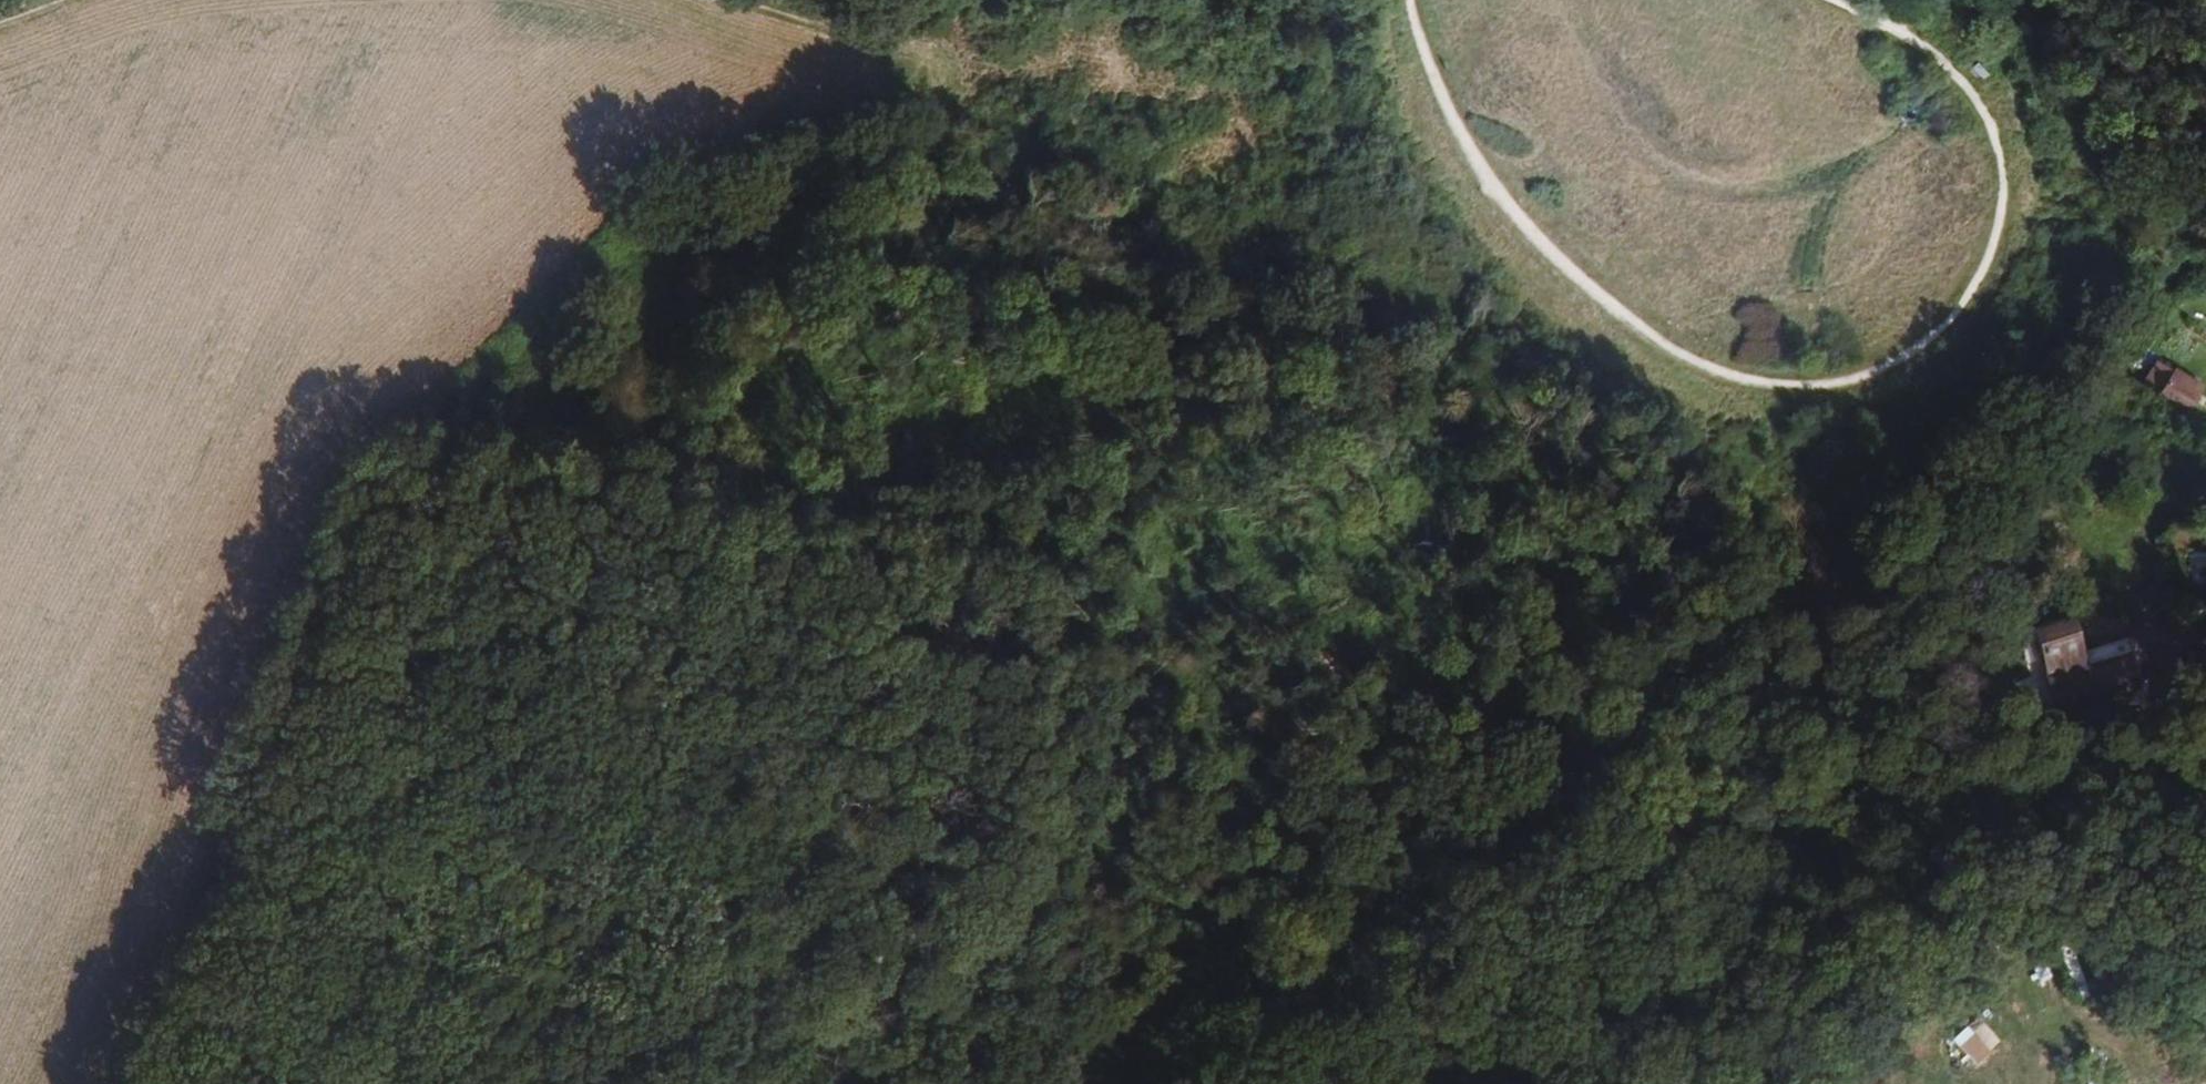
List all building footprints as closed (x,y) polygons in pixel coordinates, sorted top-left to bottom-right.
[(2204,388),(2175,371),(2171,376),(2200,394),(2204,388)] [(2188,415),(2200,394),(2171,376),(2158,398),(2188,415)] [(2037,648),(2033,635),(2068,625),(2065,617),(2015,632),(2021,653),(2037,648)] [(2135,687),(2125,657),(2082,670),(2068,625),(2033,635),(2037,648),(2021,653),(2028,674),(2044,669),(2058,716),(2059,717),(2059,718),(2060,719),(2061,720),(2062,720),(2063,720),(2065,721),(2066,721),(2067,721),(2083,716),(2083,715),(2084,715),(2085,715),(2085,714),(2086,713),(2086,712),(2086,711),(2087,711),(2087,709),(2086,707),(2085,703),(2135,687)] [(1972,1028),(1993,1047),(2001,1038),(1980,1019),(1972,1028)] [(1978,1064),(1992,1050),(1965,1025),(1952,1038),(1978,1064)]
